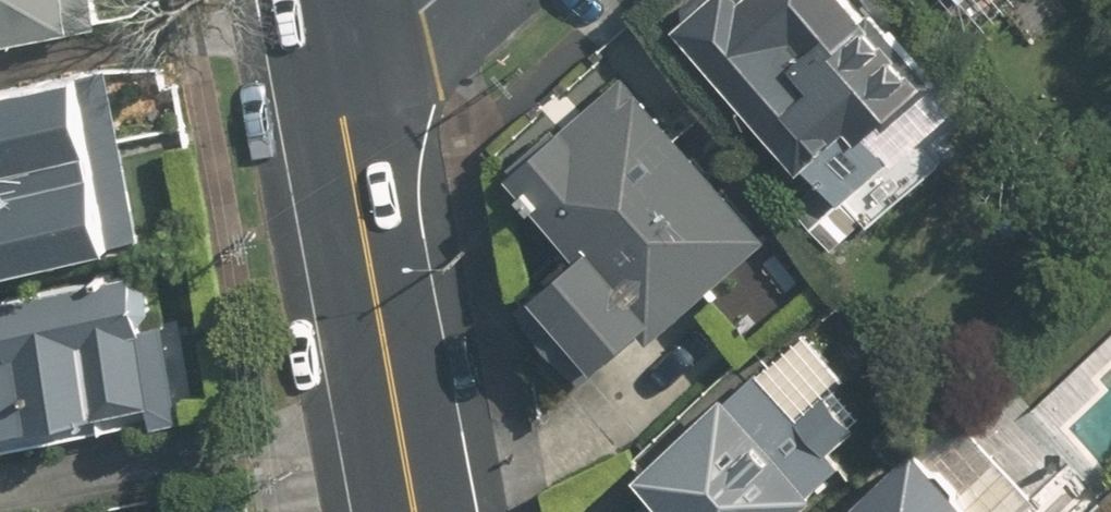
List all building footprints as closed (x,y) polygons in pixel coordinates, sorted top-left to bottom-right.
[(121,11),(118,0),(0,0),(0,39),(121,11)] [(861,0),(718,0),(688,26),(904,272),(1015,176),(861,0)] [(943,15),(966,40),(1010,0),(959,0),(943,15)] [(549,290),(606,357),(649,321),(661,335),(753,257),(768,243),(623,72),(512,166),(589,257),(549,290)] [(0,103),(0,193),(15,262),(145,233),(110,78),(0,103)] [(0,297),(0,439),(188,406),(173,318),(156,321),(147,270),(0,297)] [(877,429),(802,340),(645,472),(664,494),(643,511),(810,511),(828,497),(814,481),(877,429)] [(1065,479),(1042,500),(971,424),(949,445),(935,429),(846,511),(1095,511),(1065,479)]
